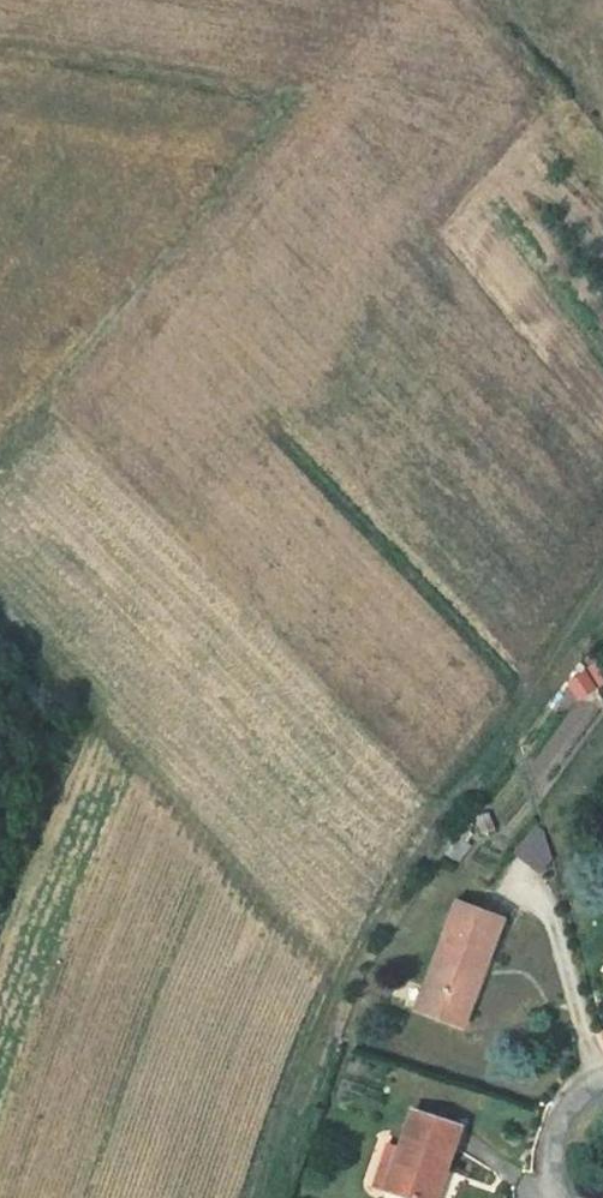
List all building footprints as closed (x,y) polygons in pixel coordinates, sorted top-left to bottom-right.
[(440,888),(398,1004),(448,1023),(458,996),(442,990),(459,946),(474,951),(489,905),(440,888)] [(458,996),(474,951),(459,946),(442,990),(458,996)] [(434,1164),(448,1117),(395,1101),(371,1184),(411,1197),(414,1197),(425,1160),(434,1164)]
